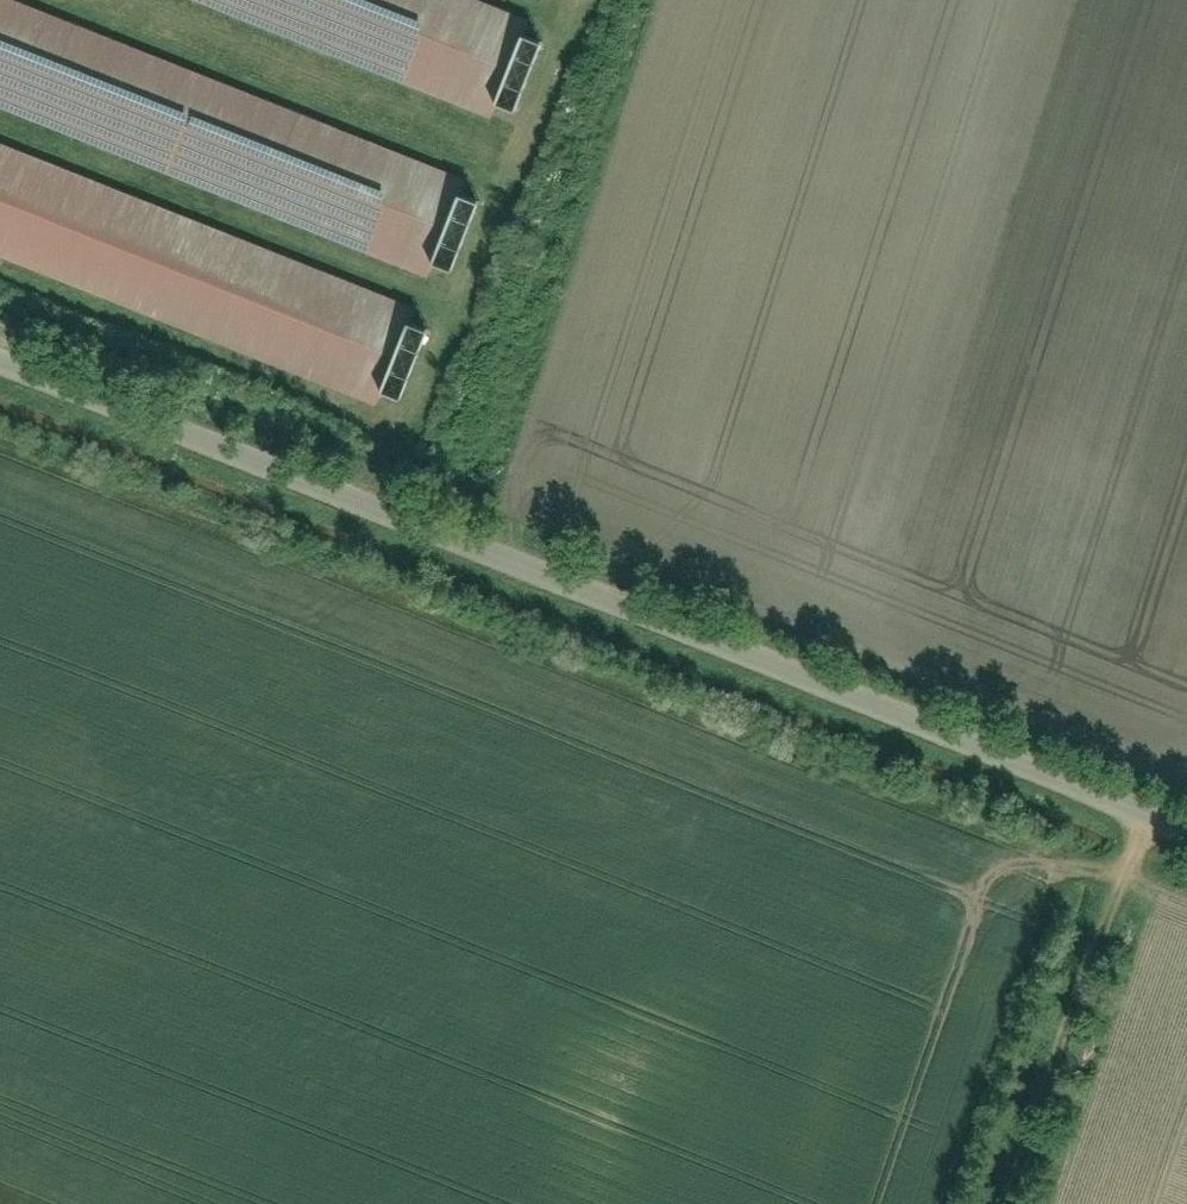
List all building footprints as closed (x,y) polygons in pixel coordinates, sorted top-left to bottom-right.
[(428,291),(470,185),(1,0),(0,0),(0,122),(428,291)] [(489,132),(526,38),(429,0),(154,0),(489,132)] [(547,12),(552,0),(516,0),(547,12)] [(369,411),(407,317),(0,156),(0,265),(369,411)]
